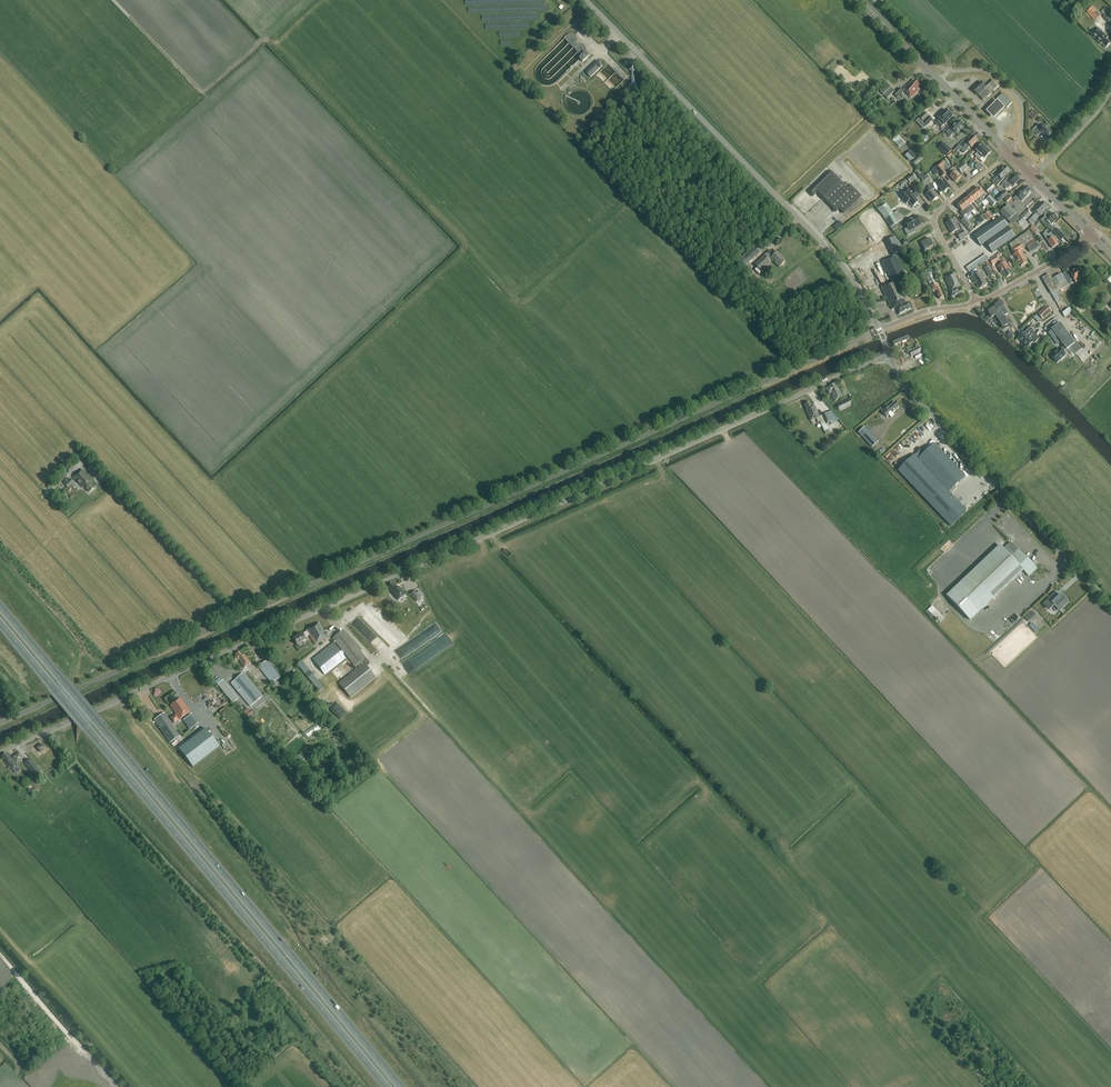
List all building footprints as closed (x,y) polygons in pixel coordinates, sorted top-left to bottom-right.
[(1095,21),(1100,15),(1092,7),(1087,12),(1095,21)] [(1110,22),(1110,20),(1108,17),(1110,14),(1105,8),(1101,12),(1105,16),(1103,18),(1105,20),(1109,24),(1110,22)] [(1097,22),(1091,28),(1097,34),(1092,38),(1094,41),(1097,38),(1099,41),(1106,48),(1110,44),(1106,40),(1108,38),(1101,32),(1105,29),(1097,22)] [(576,45),(577,44),(577,43),(577,42),(577,41),(577,40),(576,39),(576,38),(574,36),(572,35),(571,35),(570,35),(568,36),(567,36),(564,39),(582,57),(579,60),(582,62),(586,59),(585,58),(589,54),(586,50),(586,48),(585,47),(585,46),(584,45),(582,45),(581,44),(579,44),(578,45),(576,45)] [(590,78),(602,66),(598,61),(586,73),(590,78)] [(919,85),(914,81),(910,85),(909,84),(903,90),(911,98),(919,90),(916,88),(919,85)] [(987,98),(999,87),(993,81),(986,88),(981,82),(973,90),(978,96),(979,95),(984,100),(986,98),(987,98)] [(884,96),(892,89),(888,85),(880,93),(884,96)] [(898,99),(903,93),(899,88),(893,94),(898,99)] [(1006,109),(1012,103),(1003,94),(997,99),(1006,109)] [(1004,109),(997,102),(986,112),(994,120),(1004,109)] [(944,125),(952,117),(946,110),(938,118),(939,119),(935,123),(941,128),(944,124),(944,125)] [(1033,120),(1038,115),(1034,110),(1028,115),(1033,120)] [(927,126),(933,120),(925,113),(919,119),(927,126)] [(963,126),(958,122),(955,125),(950,129),(947,133),(951,137),(954,133),(955,133),(956,135),(963,126)] [(1041,128),(1039,126),(1034,131),(1038,135),(1041,133),(1046,138),(1051,133),(1044,126),(1041,128)] [(971,148),(975,144),(978,141),(973,136),(966,143),(963,147),(964,147),(961,151),(964,154),(967,150),(970,147),(971,148)] [(952,151),(944,143),(938,149),(946,157),(952,151)] [(977,158),(986,149),(982,145),(976,151),(978,153),(975,156),(977,158)] [(986,149),(977,158),(979,160),(982,157),(985,159),(991,153),(986,149)] [(911,161),(915,157),(910,152),(906,156),(911,161)] [(916,165),(923,158),(920,156),(913,162),(916,165)] [(945,165),(942,161),(934,168),(942,177),(946,173),(942,168),(945,165)] [(962,174),(968,169),(963,163),(957,168),(962,174)] [(985,167),(980,163),(976,167),(981,172),(985,167)] [(1002,181),(1001,180),(1010,171),(1005,167),(996,175),(998,177),(995,180),(992,182),(997,187),(1002,181)] [(955,172),(953,169),(949,172),(951,175),(950,176),(955,183),(961,178),(958,175),(958,174),(956,171),(955,172)] [(925,177),(923,175),(919,170),(916,172),(928,186),(927,187),(929,188),(925,191),(928,194),(926,195),(932,203),(938,198),(932,191),(934,189),(931,184),(933,182),(929,177),(931,176),(929,173),(925,177)] [(841,182),(832,172),(810,193),(813,197),(817,193),(823,199),(841,182)] [(916,179),(912,175),(907,179),(911,183),(916,179)] [(1012,185),(1013,186),(1019,180),(1014,176),(1006,184),(1005,182),(1002,186),(1004,188),(1007,188),(1009,186),(1010,187),(1012,185)] [(905,179),(900,183),(903,187),(908,182),(905,179)] [(944,193),(949,189),(940,179),(937,182),(939,185),(938,186),(944,193)] [(823,199),(835,212),(838,209),(843,214),(860,197),(847,183),(845,185),(841,182),(823,199)] [(994,187),(991,184),(985,190),(988,194),(994,187)] [(1030,191),(1026,187),(1022,190),(1016,196),(1013,199),(1016,202),(1017,200),(1018,201),(1020,199),(1022,201),(1028,195),(1027,195),(1030,191)] [(973,193),(982,203),(984,201),(983,199),(985,197),(983,194),(979,189),(973,193)] [(909,191),(901,198),(906,205),(909,202),(913,207),(918,202),(909,191)] [(1005,191),(995,199),(998,203),(1008,195),(1005,191)] [(979,205),(982,203),(973,193),(968,197),(973,203),(977,200),(978,201),(977,202),(979,205)] [(969,206),(973,203),(968,197),(963,202),(971,212),(974,210),(971,207),(970,208),(969,206)] [(992,207),(996,203),(990,197),(986,201),(992,207)] [(968,215),(971,212),(963,202),(957,206),(962,212),(960,213),(963,217),(967,214),(968,215)] [(1040,216),(1045,212),(1044,211),(1047,208),(1042,203),(1033,212),(1036,214),(1028,222),(1032,225),(1039,218),(1040,216)] [(885,219),(893,214),(887,204),(878,210),(885,219)] [(1008,222),(1016,214),(1008,205),(1000,213),(1008,222)] [(988,220),(993,216),(989,211),(984,215),(988,220)] [(1027,211),(1016,222),(1020,225),(1031,214),(1027,211)] [(1051,225),(1058,219),(1053,214),(1047,219),(1044,216),(1040,220),(1045,225),(1046,225),(1052,231),(1054,229),(1051,225)] [(891,228),(898,224),(893,215),(885,219),(891,228)] [(907,236),(915,232),(913,229),(921,224),(916,217),(905,223),(908,228),(904,230),(907,236)] [(1001,217),(973,237),(980,246),(981,247),(985,244),(992,254),(1015,237),(1001,217)] [(971,226),(965,218),(961,221),(967,229),(971,226)] [(957,225),(954,220),(946,224),(952,234),(956,231),(958,234),(957,235),(960,239),(966,236),(963,231),(959,224),(957,225)] [(839,222),(833,227),(837,231),(843,225),(839,222)] [(1035,234),(1038,231),(1033,226),(1030,230),(1035,234)] [(1039,248),(1029,231),(1014,241),(1014,242),(1009,245),(1012,249),(1012,250),(1014,254),(1013,255),(1019,265),(1020,264),(1021,267),(1027,263),(1025,260),(1026,260),(1021,250),(1026,247),(1030,253),(1039,248)] [(1047,235),(1046,233),(1043,235),(1052,248),(1058,244),(1055,240),(1056,240),(1055,238),(1054,238),(1051,233),(1047,235)] [(1061,233),(1057,237),(1062,241),(1066,237),(1061,233)] [(933,246),(929,239),(921,243),(925,251),(933,246)] [(741,270),(761,253),(754,246),(735,263),(741,270)] [(889,252),(892,257),(900,253),(898,248),(889,252)] [(774,256),(770,251),(755,264),(761,271),(771,263),(770,262),(772,260),(779,268),(786,262),(778,253),(774,256)] [(995,256),(996,257),(990,261),(993,266),(1000,262),(997,257),(1002,254),(1001,253),(995,256)] [(966,267),(969,272),(990,259),(987,254),(966,267)] [(902,269),(895,257),(881,263),(891,283),(881,288),(892,310),(896,308),(899,314),(911,309),(908,302),(906,303),(904,299),(904,298),(896,281),(905,276),(905,277),(909,275),(905,268),(902,269)] [(1007,278),(1011,275),(1010,274),(1011,273),(1009,269),(1010,269),(1006,262),(997,267),(1001,274),(1004,272),(1007,278)] [(989,278),(994,275),(990,266),(985,269),(989,278)] [(756,267),(754,269),(761,277),(763,275),(756,267)] [(1061,275),(1068,286),(1072,284),(1070,281),(1073,279),(1075,283),(1081,280),(1080,279),(1085,277),(1080,268),(1074,272),(1073,272),(1070,273),(1070,274),(1067,276),(1065,273),(1061,275)] [(987,285),(983,278),(984,278),(980,271),(970,278),(974,284),(975,283),(979,290),(987,285)] [(937,285),(931,272),(925,275),(933,292),(936,291),(939,300),(944,298),(938,284),(937,285)] [(954,273),(944,278),(951,291),(949,292),(952,298),(960,294),(957,289),(961,287),(955,275),(956,275),(955,273),(954,273)] [(1068,286),(1061,275),(1061,274),(1052,280),(1049,275),(1043,279),(1056,302),(1060,300),(1055,292),(1060,290),(1060,291),(1068,286)] [(995,316),(1005,311),(1001,303),(995,306),(996,307),(988,312),(990,316),(991,318),(995,316)] [(1052,310),(1042,316),(1045,322),(1056,315),(1052,310)] [(1005,317),(1007,315),(1005,311),(995,316),(1002,329),(1009,325),(1005,317)] [(1075,344),(1060,323),(1051,330),(1064,346),(1060,350),(1060,349),(1051,357),(1057,363),(1065,355),(1063,353),(1066,350),(1070,348),(1075,354),(1082,350),(1077,343),(1075,344)] [(1028,337),(1034,333),(1029,328),(1027,331),(1027,330),(1024,332),(1018,338),(1023,343),(1028,337)] [(1028,337),(1023,343),(1027,348),(1033,342),(1034,344),(1039,339),(1034,333),(1028,337)] [(909,340),(907,336),(893,342),(894,346),(909,340)] [(920,348),(919,348),(918,344),(915,346),(916,348),(911,350),(910,346),(906,348),(908,353),(909,352),(911,357),(922,352),(920,348)] [(1053,381),(1058,387),(1063,382),(1058,376),(1053,381)] [(837,390),(834,384),(826,388),(829,394),(831,393),(835,401),(843,398),(839,390),(837,390)] [(840,412),(852,406),(849,399),(837,405),(840,412)] [(826,425),(832,422),(828,413),(822,416),(820,417),(814,406),(812,407),(810,403),(804,405),(807,410),(806,411),(811,421),(816,419),(818,423),(820,422),(825,432),(826,431),(827,434),(830,433),(826,425)] [(893,413),(899,407),(895,403),(889,408),(887,406),(881,412),(887,418),(890,416),(889,415),(892,412),(893,413)] [(870,435),(881,425),(876,420),(866,430),(870,435)] [(863,427),(857,433),(871,448),(877,442),(870,435),(866,430),(863,427)] [(965,477),(934,444),(924,454),(918,460),(914,456),(898,471),(944,520),(960,504),(949,492),(965,477)] [(921,450),(914,456),(918,460),(924,454),(921,450)] [(77,456),(83,462),(87,457),(82,451),(77,456)] [(89,469),(94,464),(88,458),(83,462),(89,469)] [(94,488),(89,483),(91,481),(81,470),(73,477),(83,488),(84,487),(89,493),(94,488)] [(70,481),(68,478),(63,482),(68,487),(73,482),(71,481),(70,481)] [(980,485),(960,503),(966,510),(986,492),(980,485)] [(1011,557),(1000,546),(948,596),(971,620),(1023,571),(1028,577),(1036,570),(1030,564),(1030,563),(1018,550),(1011,557)] [(396,589),(392,584),(388,588),(392,592),(391,593),(398,601),(405,595),(398,587),(396,589)] [(416,602),(421,598),(414,590),(410,594),(416,602)] [(1058,599),(1054,595),(1044,604),(1049,610),(1054,606),(1059,611),(1068,603),(1061,595),(1058,599)] [(940,623),(945,619),(936,609),(931,614),(940,623)] [(1029,623),(1036,616),(1031,611),(1024,618),(1029,623)] [(357,617),(351,624),(367,637),(373,630),(357,617)] [(328,638),(319,623),(315,625),(306,631),(307,631),(293,639),(297,646),(306,640),(305,638),(309,636),(315,645),(328,638)] [(404,657),(443,633),(438,625),(399,649),(404,657)] [(332,639),(342,651),(344,653),(355,667),(357,666),(359,667),(339,684),(351,698),(376,678),(367,667),(364,663),(362,662),(366,659),(366,658),(343,630),(332,639)] [(399,641),(403,644),(409,638),(405,634),(399,641)] [(345,658),(342,654),(341,652),(333,643),(312,660),(325,675),(345,658)] [(242,656),(239,652),(236,655),(236,656),(234,657),(237,661),(238,660),(244,668),(251,664),(244,655),(242,656)] [(272,683),(279,677),(267,661),(259,667),(272,683)] [(319,692),(323,689),(324,688),(302,661),(297,665),(319,692)] [(241,675),(231,684),(250,707),(262,697),(246,677),(244,678),(241,675)] [(232,703),(238,699),(220,677),(214,681),(232,703)] [(177,701),(173,696),(169,698),(170,700),(169,701),(172,705),(170,706),(176,714),(170,718),(174,724),(183,718),(190,712),(180,699),(177,701)] [(190,712),(183,718),(190,729),(198,723),(190,712)] [(170,744),(180,736),(165,713),(154,720),(170,744)] [(304,732),(308,738),(321,728),(316,722),(304,732)] [(205,729),(178,749),(193,768),(219,747),(205,729)] [(41,743),(35,748),(40,753),(45,748),(41,743)] [(18,767),(15,762),(15,761),(17,763),(24,758),(19,752),(12,757),(13,759),(11,757),(10,758),(6,753),(2,756),(3,758),(2,759),(12,771),(13,771),(16,774),(20,770),(17,767),(18,767)] [(304,760),(299,755),(295,760),(300,765),(304,760)] [(38,781),(44,777),(30,759),(25,764),(36,778),(38,781)]
